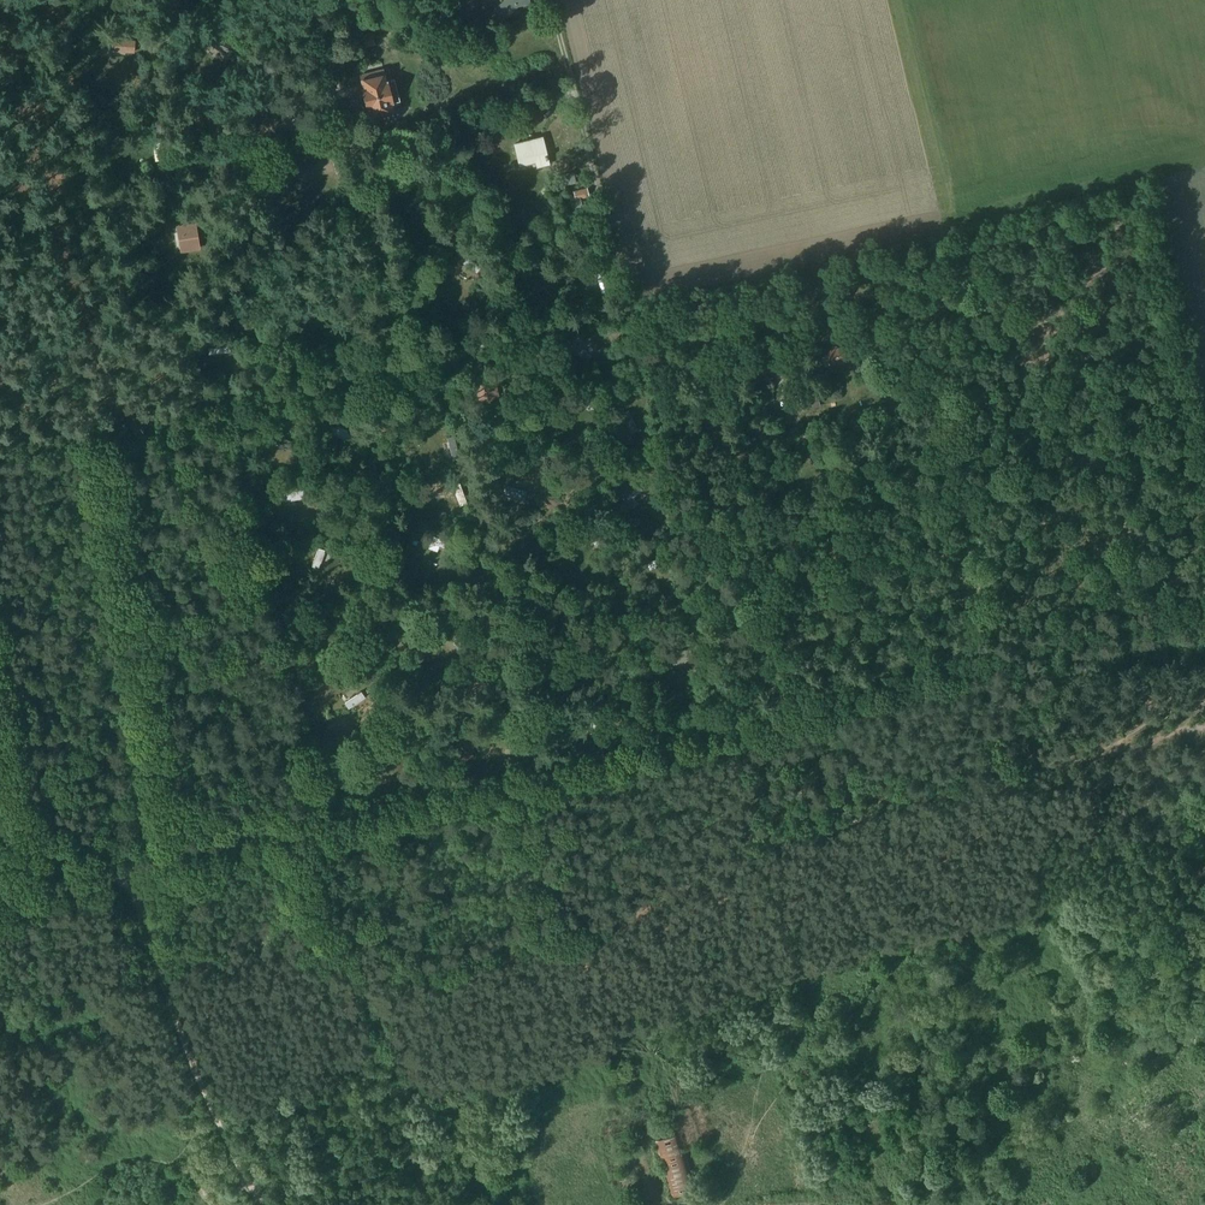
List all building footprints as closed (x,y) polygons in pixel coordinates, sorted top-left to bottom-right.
[(493,11),(502,20),(517,4),(530,1),(529,0),(501,0),(501,2),(493,11)] [(217,37),(213,45),(223,51),(219,58),(227,62),(235,47),(217,37)] [(359,38),(345,42),(348,55),(362,51),(359,38)] [(112,39),(111,51),(135,53),(135,46),(139,47),(139,41),(112,39)] [(385,69),(361,74),(363,86),(363,87),(364,92),(363,95),(364,101),(367,102),(368,108),(369,108),(370,115),(394,109),(393,103),(401,102),(396,79),(393,80),(390,68),(385,69)] [(286,136),(275,139),(278,150),(289,147),(286,136)] [(542,137),(515,143),(519,160),(535,156),(536,160),(547,158),(542,137)] [(162,162),(170,161),(167,141),(160,142),(162,160),(162,162)] [(572,173),(555,177),(558,188),(575,184),(572,173)] [(584,190),(572,193),(574,200),(576,200),(576,199),(586,196),(584,190)] [(181,250),(200,247),(197,226),(178,229),(181,250)] [(515,260),(518,272),(539,267),(536,255),(515,260)] [(465,256),(460,262),(477,273),(481,267),(465,256)] [(601,292),(607,290),(602,271),(596,272),(601,292)] [(252,296),(232,297),(233,305),(253,303),(252,296)] [(308,314),(294,324),(297,329),(312,319),(308,314)] [(586,363),(591,356),(573,343),(568,350),(586,363)] [(230,353),(229,345),(209,348),(209,355),(230,353)] [(829,355),(822,356),(824,365),(828,364),(828,365),(848,361),(844,345),(828,349),(829,355)] [(492,375),(471,380),(478,409),(499,404),(492,375)] [(581,391),(577,397),(591,404),(595,406),(598,400),(581,391)] [(817,393),(799,396),(801,409),(819,407),(817,393)] [(635,399),(628,403),(631,407),(638,403),(635,399)] [(621,414),(631,434),(638,430),(628,410),(621,414)] [(349,442),(352,435),(333,427),(330,434),(349,442)] [(273,434),(270,442),(291,451),(294,443),(273,434)] [(930,445),(919,434),(911,442),(921,453),(930,445)] [(459,455),(454,436),(446,438),(452,457),(459,455)] [(631,508),(637,503),(632,498),(642,489),(636,482),(620,495),(631,508)] [(505,493),(524,499),(527,492),(507,486),(505,493)] [(305,498),(303,489),(283,493),(285,502),(305,498)] [(581,533),(579,540),(599,546),(601,539),(581,533)] [(443,547),(445,540),(427,534),(425,541),(443,547)] [(317,551),(311,568),(318,571),(324,554),(317,551)] [(670,562),(667,555),(647,562),(650,569),(670,562)] [(457,629),(450,632),(452,638),(451,639),(452,642),(454,642),(457,649),(463,646),(457,629)] [(672,654),(674,665),(692,661),(690,650),(672,654)] [(365,698),(361,692),(344,703),(348,708),(365,698)] [(596,736),(603,734),(599,715),(592,716),(596,736)] [(497,727),(478,729),(479,736),(498,734),(497,727)] [(468,741),(467,737),(455,740),(460,760),(472,757),(471,752),(473,751),(470,740),(468,741)] [(392,749),(372,753),(374,760),(394,756),(392,749)] [(684,1130),(658,1138),(676,1194),(702,1185),(684,1130)]
